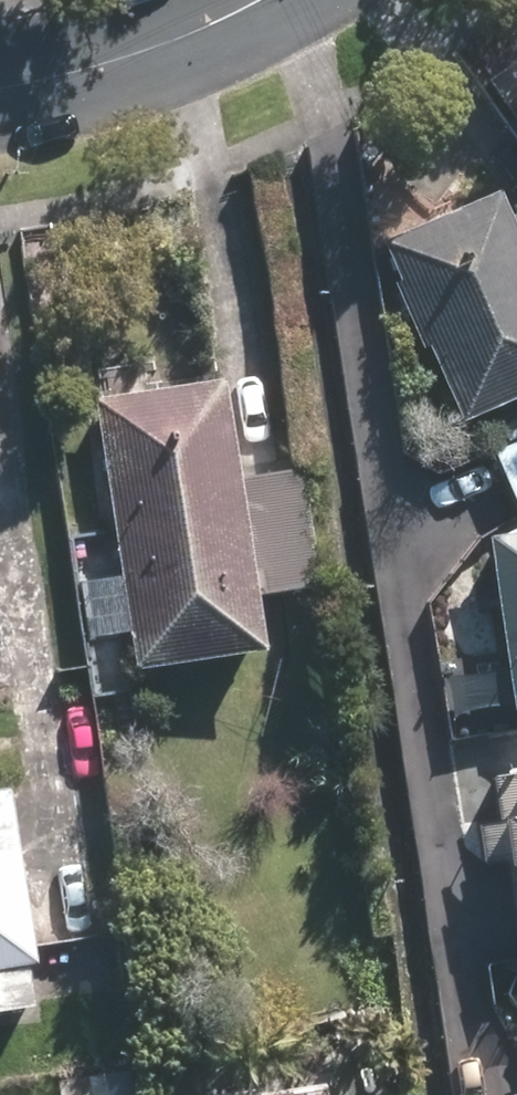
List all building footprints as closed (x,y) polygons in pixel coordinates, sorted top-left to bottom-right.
[(516,95),(516,66),(503,75),(516,95)] [(397,234),(475,415),(516,397),(516,197),(511,185),(397,234)] [(235,375),(105,393),(142,661),(275,642),(267,585),(332,577),(315,459),(248,468),(235,375)] [(501,528),(516,643),(516,525),(501,528)] [(512,722),(506,682),(474,686),(480,726),(512,722)] [(44,958),(14,776),(0,779),(0,965),(44,958)] [(492,817),(500,864),(516,861),(516,813),(492,817)]
